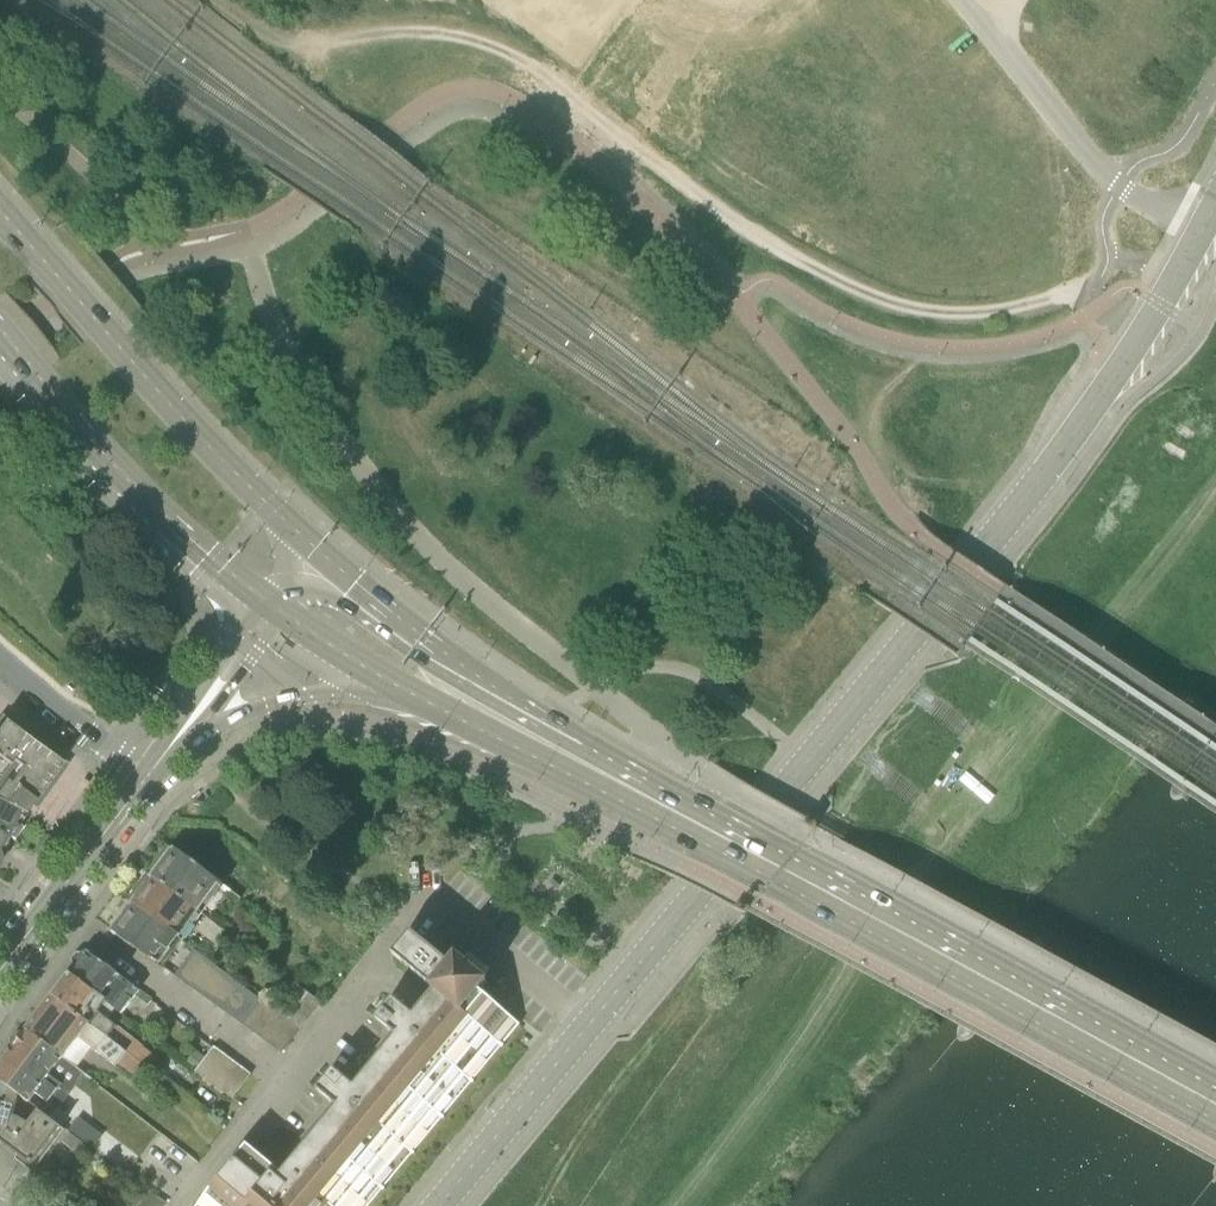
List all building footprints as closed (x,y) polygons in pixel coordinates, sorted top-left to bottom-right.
[(27,815),(62,767),(4,724),(0,730),(0,807),(24,820),(27,815)] [(8,842),(9,841),(24,820),(0,807),(0,838),(8,842)] [(231,890),(174,848),(165,861),(160,857),(150,870),(155,874),(153,877),(198,912),(210,897),(214,901),(221,891),(227,895),(231,890)] [(198,912),(153,877),(145,888),(140,885),(130,897),(137,903),(135,905),(173,933),(185,919),(190,923),(197,914),(201,918),(203,916),(198,912)] [(164,966),(175,952),(170,949),(178,938),(173,934),(173,933),(135,905),(113,932),(162,968),(164,966)] [(393,955),(414,972),(433,988),(432,989),(435,991),(505,1049),(506,1048),(504,1045),(521,1025),(481,992),(488,984),(458,958),(451,966),(412,933),(393,955)] [(194,950),(176,975),(194,988),(212,964),(194,950)] [(135,995),(149,1005),(153,1000),(88,952),(86,954),(84,953),(77,954),(73,960),(75,967),(70,974),(106,1001),(116,1008),(115,1009),(121,1013),(135,995)] [(212,964),(194,988),(206,997),(224,973),(212,964)] [(224,973),(206,997),(219,1007),(237,982),(224,973)] [(136,1042),(116,1025),(108,1019),(115,1009),(116,1008),(106,1001),(70,974),(53,997),(109,1039),(147,1069),(148,1068),(149,1068),(157,1057),(136,1042)] [(237,982),(219,1007),(231,1016),(249,991),(237,982)] [(301,1030),(321,1003),(296,983),(275,1011),(281,1015),(301,1030)] [(383,1191),(386,1193),(387,1191),(385,1188),(413,1155),(416,1157),(417,1155),(414,1152),(443,1119),(445,1121),(447,1119),(444,1117),(473,1083),(475,1085),(476,1083),(473,1081),(502,1047),(505,1050),(505,1049),(435,991),(414,1016),(394,1000),(377,1020),(391,1032),(349,1083),(335,1071),(318,1091),(332,1103),(277,1169),(248,1146),(197,1205),(370,1205),(383,1191)] [(249,991),(231,1016),(243,1025),(262,1001),(249,991)] [(53,997),(28,1030),(27,1031),(63,1057),(77,1038),(95,1052),(94,1054),(113,1069),(115,1066),(137,1082),(147,1069),(109,1039),(53,997)] [(252,1031),(271,1008),(262,1001),(243,1025),(252,1031)] [(252,1031),(263,1039),(281,1015),(275,1011),(271,1008),(252,1031)] [(281,1015),(263,1039),(282,1054),(301,1030),(281,1015)] [(58,1108),(70,1091),(48,1076),(63,1057),(27,1031),(25,1034),(23,1033),(17,1034),(12,1041),(13,1046),(14,1047),(0,1067),(0,1081),(30,1103),(36,1093),(58,1108)] [(215,1047),(206,1059),(198,1070),(196,1072),(209,1081),(227,1056),(215,1047)] [(187,1062),(198,1070),(206,1059),(196,1051),(187,1062)] [(239,1066),(227,1056),(209,1081),(221,1090),(239,1066)] [(252,1075),(239,1066),(221,1090),(233,1100),(252,1075)] [(9,1148),(38,1109),(30,1103),(0,1081),(0,1141),(9,1148)] [(9,1148),(33,1166),(48,1145),(51,1145),(56,1139),(55,1136),(62,1126),(38,1109),(9,1148)] [(64,1143),(77,1153),(84,1144),(71,1133),(64,1143)] [(127,1205),(165,1205),(167,1204),(142,1185),(127,1205)]
